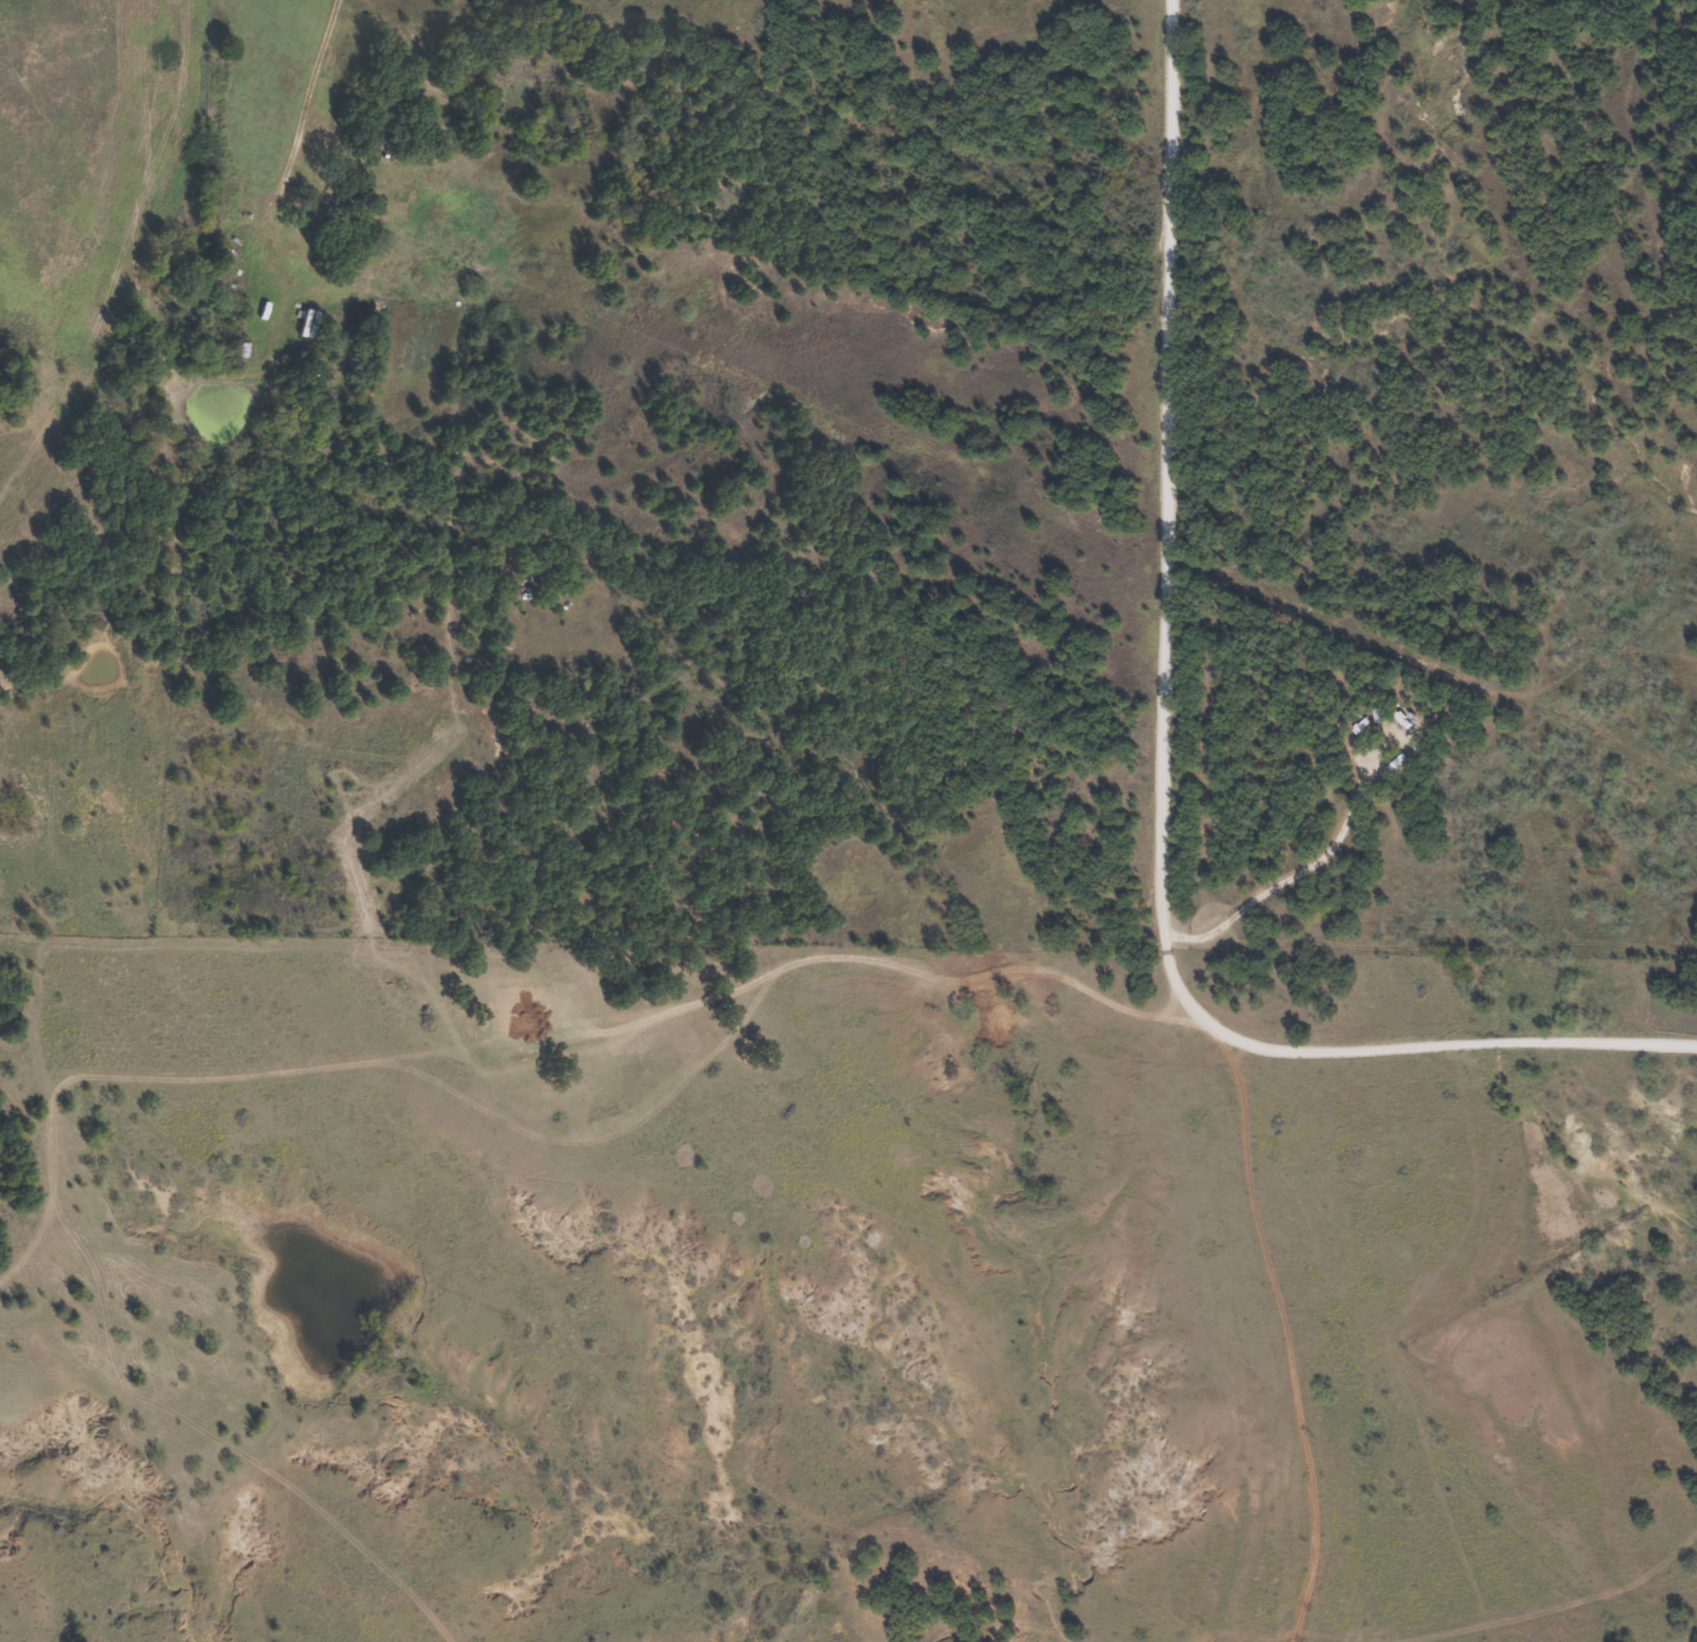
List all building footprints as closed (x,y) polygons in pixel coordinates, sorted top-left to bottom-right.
[(1391,718),(1385,705),(1371,711),(1376,724),(1391,718)] [(1390,764),(1395,771),(1409,761),(1404,755),(1390,764)]
